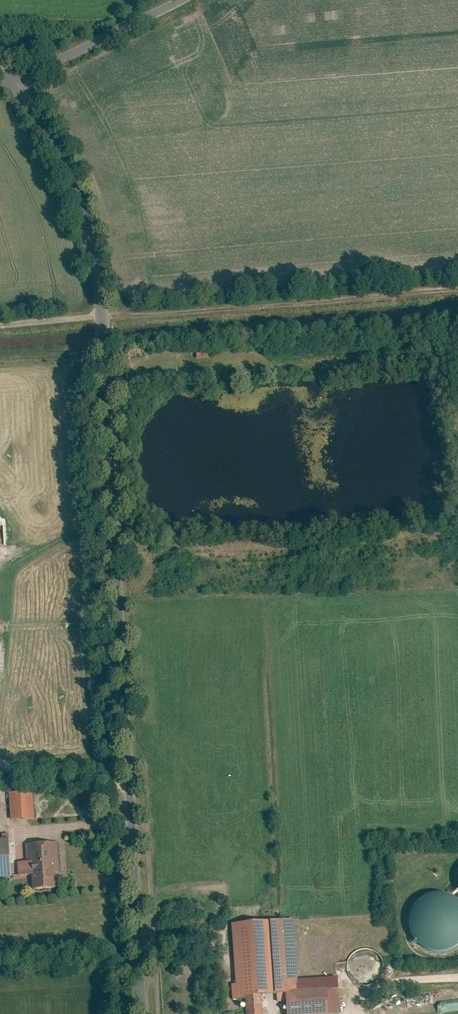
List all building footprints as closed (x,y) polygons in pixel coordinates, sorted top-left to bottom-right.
[(33,818),(31,790),(9,791),(10,819),(33,818)] [(9,837),(0,838),(0,877),(11,876),(9,837)] [(60,842),(28,844),(29,863),(21,864),(21,874),(34,873),(35,888),(56,887),(55,871),(61,871),(60,842)] [(408,912),(407,921),(409,930),(414,938),(421,944),(430,948),(440,948),(449,946),(457,940),(457,939),(457,898),(455,895),(446,890),(435,889),(425,891),(417,896),(411,903),(408,912)] [(284,1013),(300,1013),(327,1012),(325,986),(296,988),(292,917),(267,918),(272,993),(283,992),(284,1013)] [(263,992),(272,993),(267,918),(229,921),(234,995),(246,994),(247,1013),(263,1013),(263,992)] [(385,972),(386,967),(385,963),(384,959),(382,955),(379,952),(377,950),(374,949),(371,947),(367,947),(364,947),(360,947),(357,949),(353,951),(350,953),(347,958),(345,962),(345,965),(345,969),(345,973),(347,977),(349,980),(352,983),(355,985),(360,987),(364,988),(367,988),(371,987),(374,986),(377,984),(380,981),(382,979),(384,975),(385,972)]
